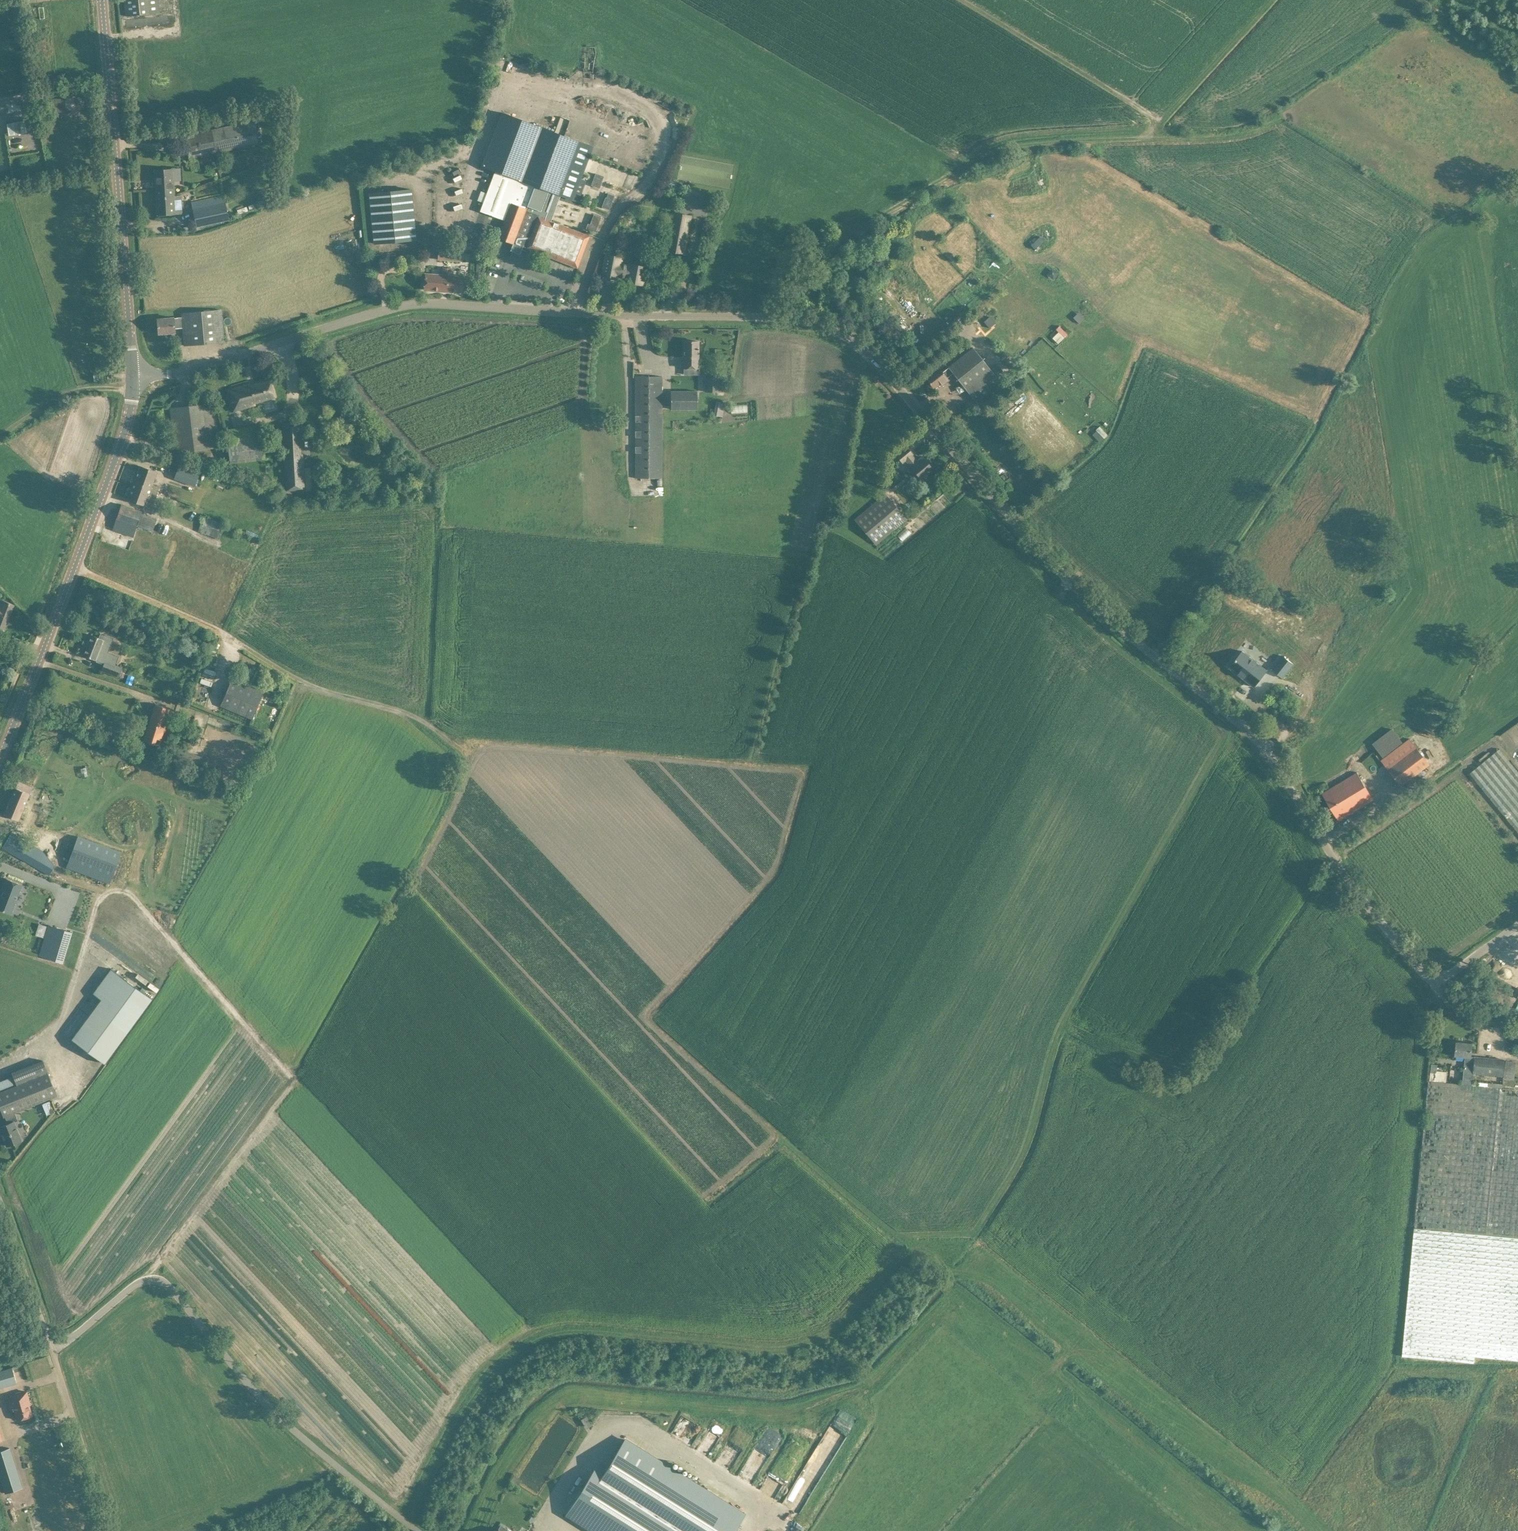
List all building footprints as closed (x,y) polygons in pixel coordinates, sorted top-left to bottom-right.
[(136,14),(147,13),(160,12),(158,0),(124,0),(126,16),(136,14)] [(64,96),(55,97),(57,112),(65,111),(64,96)] [(495,171),(480,211),(495,217),(502,220),(505,221),(499,237),(505,240),(526,248),(564,263),(577,268),(590,236),(551,221),(560,196),(573,201),(592,145),(502,111),(482,166),(494,171),(495,171)] [(619,118),(622,124),(631,120),(628,114),(619,118)] [(184,136),(189,158),(191,165),(192,171),(200,170),(198,163),(197,156),(216,152),(216,153),(260,143),(254,120),(194,134),(184,136)] [(639,145),(644,136),(633,130),(628,139),(639,145)] [(174,197),(174,195),(173,181),(181,180),(180,168),(155,170),(157,198),(174,197)] [(467,176),(466,171),(459,172),(462,185),(469,183),(467,176)] [(629,173),(626,180),(633,183),(636,175),(629,173)] [(411,189),(370,193),(375,243),(415,239),(411,189)] [(182,195),(174,195),(174,197),(157,198),(157,214),(183,213),(182,195)] [(191,202),(193,208),(195,222),(197,227),(229,220),(223,195),(191,202)] [(683,253),(685,243),(690,216),(674,213),(669,240),(667,250),(683,253)] [(588,224),(586,228),(595,232),(601,217),(594,214),(590,224),(588,224)] [(460,260),(461,249),(441,247),(440,258),(460,260)] [(642,284),(643,274),(645,267),(630,264),(630,266),(619,264),(620,258),(607,255),(605,265),(603,275),(617,277),(617,275),(628,277),(627,281),(632,282),(632,284),(636,284),(637,283),(642,284)] [(462,292),(463,282),(463,274),(452,274),(453,268),(445,267),(444,273),(426,271),(425,279),(424,289),(462,292)] [(203,312),(181,314),(182,317),(174,318),(174,317),(157,319),(159,334),(175,332),(175,328),(183,328),(184,345),(224,341),(223,331),(221,310),(203,312)] [(1079,313),(1074,318),(1079,323),(1084,318),(1079,313)] [(684,341),(684,368),(699,368),(699,341),(684,341)] [(948,367),(942,372),(938,367),(925,378),(934,388),(939,384),(940,387),(949,380),(947,378),(953,373),(977,404),(1002,384),(972,347),(948,367)] [(706,375),(705,391),(725,392),(725,376),(706,375)] [(635,478),(661,478),(662,396),(662,376),(636,376),(635,386),(635,396),(635,478)] [(253,401),(254,403),(274,396),(269,380),(250,386),(249,384),(227,390),(227,391),(228,391),(233,411),(250,406),(249,402),(253,401)] [(697,392),(671,392),(671,409),(697,408),(697,392)] [(215,402),(170,408),(176,452),(220,447),(215,402)] [(717,418),(726,419),(729,404),(720,402),(717,418)] [(301,420),(292,420),(292,422),(283,423),(287,490),(304,489),(301,420)] [(993,434),(1000,427),(996,422),(988,429),(993,434)] [(226,429),(230,462),(265,458),(261,425),(226,429)] [(920,478),(924,475),(932,468),(922,456),(917,461),(912,455),(913,454),(907,447),(899,453),(897,455),(903,462),(905,460),(920,478)] [(140,466),(134,483),(158,491),(159,487),(152,484),(157,472),(140,466)] [(179,466),(174,478),(195,486),(199,474),(179,466)] [(158,491),(134,483),(128,499),(152,507),(158,491)] [(854,520),(875,545),(887,535),(906,519),(885,494),(866,510),(854,520)] [(112,529),(122,533),(134,537),(138,525),(153,531),(157,519),(142,513),(142,511),(121,504),(112,529)] [(197,531),(218,538),(224,523),(203,516),(197,531)] [(910,529),(901,537),(906,542),(915,535),(910,529)] [(0,599),(0,632),(3,633),(14,605),(5,601),(0,599)] [(101,649),(105,640),(90,634),(82,654),(97,660),(102,662),(102,661),(105,661),(101,670),(119,676),(122,668),(115,665),(121,648),(114,645),(110,653),(101,649)] [(1254,687),(1260,679),(1267,670),(1249,656),(1252,653),(1252,650),(1246,646),(1243,646),(1240,650),(1242,651),(1230,667),(1254,687)] [(1273,669),(1283,678),(1294,664),(1283,656),(1273,669)] [(214,687),(216,681),(205,679),(204,684),(214,687)] [(252,720),(263,694),(232,681),(221,707),(252,720)] [(144,741),(153,744),(159,746),(163,734),(169,736),(177,711),(165,707),(156,704),(144,741)] [(224,724),(223,730),(235,732),(236,726),(224,724)] [(1392,727),(1372,743),(1382,757),(1403,741),(1392,727)] [(1429,764),(1410,738),(1380,759),(1401,786),(1429,764)] [(1317,744),(1320,749),(1330,745),(1328,740),(1317,744)] [(1517,832),(1517,771),(1499,749),(1469,773),(1517,832)] [(1361,762),(1371,774),(1383,764),(1373,752),(1361,762)] [(1329,770),(1334,767),(1330,759),(1325,761),(1329,770)] [(1339,820),(1348,815),(1375,799),(1358,771),(1331,788),(1323,793),(1339,820)] [(32,787),(28,785),(19,781),(4,814),(18,820),(32,787)] [(2,847),(11,852),(49,874),(54,866),(42,850),(11,832),(2,847)] [(67,867),(110,883),(121,852),(78,836),(67,867)] [(0,898),(0,909),(11,913),(22,884),(6,878),(1,891),(2,892),(0,898)] [(39,955),(62,962),(72,932),(49,925),(39,955)] [(101,999),(72,1039),(104,1063),(152,998),(111,968),(93,993),(101,999)] [(1456,1051),(1455,1056),(1466,1057),(1463,1084),(1430,1081),(1405,1355),(1474,1362),(1475,1355),(1517,1359),(1517,1089),(1513,1088),(1515,1060),(1475,1057),(1471,1056),(1472,1043),(1457,1041),(1456,1051)] [(48,1073),(43,1060),(12,1072),(13,1076),(0,1081),(0,1107),(4,1117),(5,1116),(8,1123),(0,1127),(0,1129),(7,1146),(16,1142),(22,1140),(14,1122),(18,1120),(15,1112),(57,1095),(48,1073)] [(49,1102),(43,1105),(45,1111),(52,1108),(49,1102)] [(7,1385),(17,1382),(12,1367),(0,1371),(0,1387),(7,1385)] [(18,1420),(23,1418),(32,1415),(28,1402),(30,1402),(27,1391),(8,1397),(12,1408),(14,1407),(18,1420)] [(702,1452),(711,1457),(725,1432),(716,1427),(702,1452)] [(736,1460),(754,1437),(745,1430),(727,1453),(736,1460)] [(566,1513),(595,1530),(733,1530),(744,1514),(625,1439),(605,1471),(596,1465),(566,1513)] [(13,1491),(22,1487),(10,1448),(0,1451),(0,1464),(9,1492),(13,1491)] [(822,1482),(833,1458),(818,1451),(806,1475),(822,1482)] [(547,1485),(554,1474),(539,1466),(533,1477),(547,1485)] [(786,1505),(800,1513),(808,1500),(794,1492),(786,1505)]
